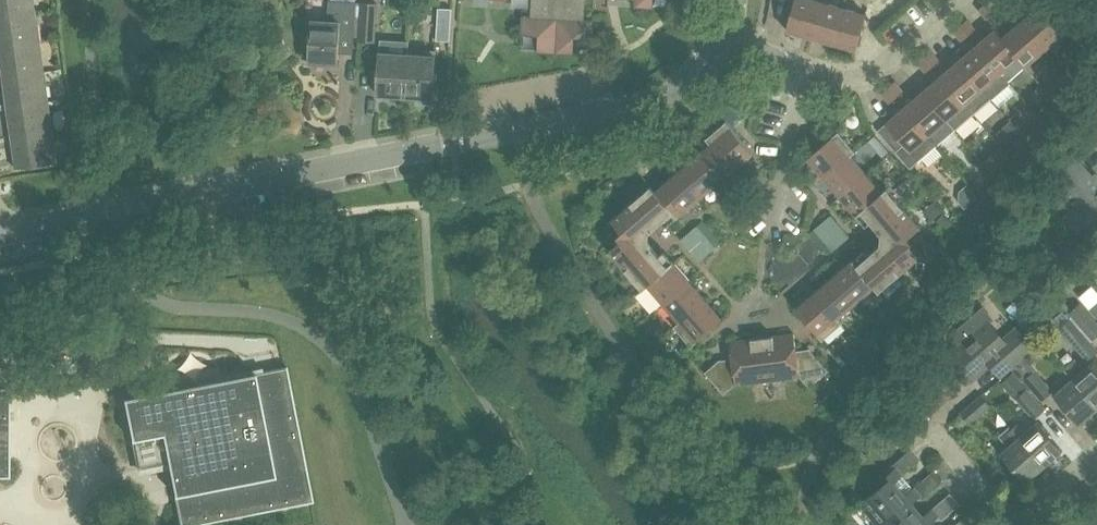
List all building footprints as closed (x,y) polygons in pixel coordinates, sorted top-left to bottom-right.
[(32,0),(0,0),(0,16),(33,11),(32,0)] [(531,15),(522,14),(521,33),(539,34),(538,52),(573,54),(575,36),(592,37),(593,19),(585,18),(586,0),(532,0),(531,15)] [(810,36),(820,1),(816,0),(795,0),(787,30),(810,36)] [(303,45),(302,58),(309,58),(309,61),(337,63),(339,36),(354,37),(356,2),(329,1),(328,21),(312,20),(310,45),(303,45)] [(843,8),(820,1),(810,36),(833,43),(843,8)] [(362,3),(360,39),(375,40),(377,4),(362,3)] [(994,13),(986,3),(979,9),(987,19),(994,13)] [(438,7),(436,39),(450,40),(452,8),(438,7)] [(1021,22),(1045,50),(1063,35),(1039,7),(1021,22)] [(866,14),(843,8),(833,43),(857,49),(866,14)] [(33,11),(0,16),(0,47),(37,41),(33,11)] [(967,20),(960,25),(969,35),(975,30),(967,20)] [(1027,65),(1045,50),(1021,22),(1003,37),(1027,65)] [(969,35),(960,25),(953,31),(962,41),(969,35)] [(1008,82),(1027,65),(1003,37),(996,29),(977,46),(1001,74),(1008,82)] [(37,41),(0,47),(0,67),(2,77),(42,72),(37,41)] [(404,96),(407,54),(392,53),(393,42),(380,41),(377,94),(404,96)] [(982,89),(1001,74),(977,46),(959,61),(982,89)] [(422,55),(407,54),(404,96),(417,96),(417,102),(436,103),(437,89),(433,89),(435,50),(423,49),(422,55)] [(924,56),(932,66),(939,61),(930,51),(924,56)] [(932,66),(924,56),(917,62),(926,72),(932,66)] [(992,100),(982,89),(959,61),(940,77),(973,116),(992,100)] [(6,108),(46,102),(42,72),(2,77),(6,108)] [(973,116),(940,77),(922,92),(946,120),(955,131),(973,116)] [(888,87),(896,97),(903,91),(894,82),(888,87)] [(896,97),(888,87),(881,92),(890,102),(896,97)] [(733,89),(724,99),(743,117),(752,107),(733,89)] [(922,92),(905,107),(929,135),(946,120),(922,92)] [(50,132),(46,102),(6,108),(10,138),(50,132)] [(938,145),(929,135),(905,107),(887,123),(905,144),(896,151),(911,168),(938,145)] [(706,137),(711,143),(733,169),(752,152),(752,153),(753,152),(726,120),(725,121),(726,121),(707,137),(706,137)] [(1011,150),(1022,135),(1011,121),(996,133),(1011,150)] [(808,158),(825,177),(851,155),(856,151),(855,150),(839,132),(840,131),(839,131),(807,158),(808,158)] [(55,163),(50,132),(10,138),(14,168),(55,163)] [(692,159),(715,185),(733,169),(711,143),(692,159)] [(1010,154),(1009,153),(1000,145),(984,163),(994,172),(1001,164),(1010,154)] [(867,174),(851,155),(825,177),(841,196),(867,174)] [(692,159),(674,175),(696,201),(715,185),(692,159)] [(1045,187),(1065,210),(1075,201),(1094,224),(1096,222),(1096,184),(1087,173),(1086,174),(1075,161),(1045,187)] [(882,192),(867,174),(841,196),(857,214),(856,215),(857,215),(862,211),(882,192)] [(655,191),(672,212),(677,218),(678,217),(677,217),(696,201),(674,175),(655,191)] [(649,232),(672,212),(655,191),(650,185),(650,186),(613,218),(612,218),(611,218),(626,236),(609,250),(610,251),(642,288),(643,289),(668,266),(648,243),(649,232)] [(881,244),(858,263),(875,286),(879,291),(880,291),(880,290),(917,258),(918,259),(918,258),(904,241),(921,226),(920,226),(919,226),(888,189),(888,188),(888,187),(882,192),(862,211),(882,234),(881,244)] [(809,233),(814,240),(828,255),(850,237),(831,215),(809,233)] [(699,262),(716,247),(721,243),(701,221),(681,240),(699,262)] [(933,259),(940,252),(944,249),(943,247),(941,244),(937,247),(932,241),(929,244),(925,240),(920,244),(933,259)] [(856,302),(875,286),(858,263),(853,258),(853,259),(853,260),(834,276),(856,302)] [(658,307),(663,303),(690,280),(674,262),(674,261),(673,260),(668,266),(643,289),(658,307)] [(816,291),(838,317),(856,302),(834,276),(816,291)] [(663,303),(679,321),(705,299),(690,280),(663,303)] [(843,323),(838,317),(816,291),(797,308),(796,307),(796,308),(823,340),(823,339),(841,323),(842,323),(843,323)] [(705,299),(679,321),(674,326),(675,326),(692,345),(723,318),(722,318),(705,299)] [(1069,312),(1093,339),(1096,336),(1096,324),(1079,303),(1069,312)] [(1020,324),(1003,338),(988,320),(948,355),(971,381),(994,362),(1006,375),(1039,346),(1020,324)] [(1070,339),(1088,360),(1096,352),(1096,350),(1080,330),(1070,339)] [(702,363),(708,370),(705,373),(724,395),(736,384),(799,377),(809,388),(829,371),(810,349),(796,351),(794,333),(731,341),(733,358),(720,360),(719,360),(713,353),(702,363)] [(1073,379),(1096,407),(1096,370),(1091,363),(1084,369),(1075,359),(1063,368),(1073,379)] [(215,380),(123,398),(129,430),(130,429),(138,469),(168,463),(169,467),(180,524),(189,524),(313,501),(286,366),(262,370),(215,380)] [(1034,370),(1024,379),(1042,400),(1051,391),(1034,370)] [(1096,408),(1096,407),(1073,379),(1054,395),(1080,423),(1096,408)] [(9,475),(9,445),(9,385),(0,385),(0,475),(9,475)] [(1026,388),(1016,397),(1034,418),(1044,409),(1026,388)] [(961,412),(970,423),(990,405),(982,395),(961,412)] [(1022,421),(1013,428),(1045,465),(1063,450),(1037,421),(1028,429),(1022,421)] [(1008,446),(1005,449),(1001,452),(1026,481),(1045,465),(1013,428),(1011,425),(999,435),(1008,446)] [(860,503),(875,521),(906,494),(895,481),(903,474),(904,475),(920,461),(911,450),(873,483),(878,488),(860,503)] [(879,524),(912,524),(924,515),(913,502),(921,494),(914,487),(906,494),(875,521),(879,524)] [(931,523),(939,515),(932,508),(924,515),(912,524),(933,524),(931,523)]
